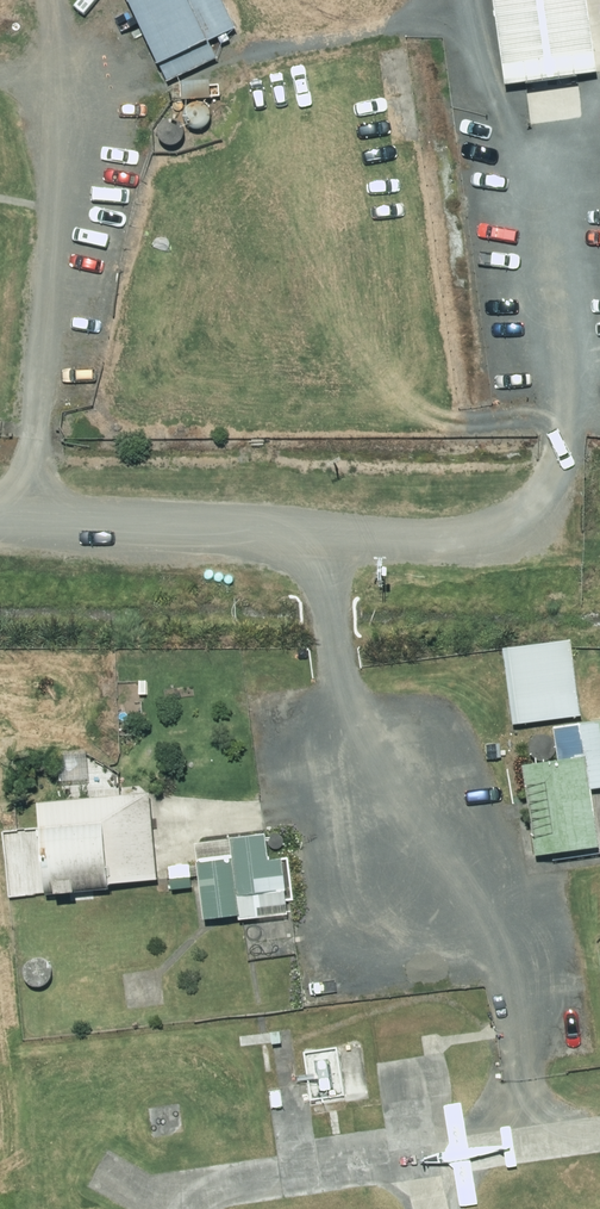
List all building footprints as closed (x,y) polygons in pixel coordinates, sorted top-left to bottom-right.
[(168,81),(218,57),(210,40),(237,27),(224,0),(129,0),(168,81)] [(505,83),(596,70),(587,0),(494,0),(505,83)] [(212,97),(210,78),(180,80),(181,98),(212,97)] [(208,106),(205,103),(201,101),(196,101),(192,102),(189,104),(186,108),(185,112),(185,116),(186,120),(188,123),(192,125),(196,127),(200,127),(204,125),(208,122),(210,119),(211,114),(210,110),(208,106)] [(182,122),(179,119),(175,117),(170,117),(166,118),(163,120),(160,124),(159,128),(159,132),(160,136),(163,139),(166,141),(170,143),(174,143),(178,141),(182,138),(184,135),(185,130),(184,126),(182,122)] [(567,640),(500,649),(501,654),(509,725),(579,715),(567,640)] [(554,760),(519,766),(532,856),(596,847),(588,790),(599,788),(599,720),(579,723),(549,728),(554,760)] [(60,779),(89,777),(87,748),(58,750),(60,779)] [(150,791),(38,801),(46,892),(110,886),(109,882),(158,877),(154,830),(150,791)] [(235,922),(292,914),(290,900),(292,900),(286,858),(267,861),(263,834),(193,843),(196,863),(194,863),(202,921),(235,916),(235,922)] [(188,865),(168,867),(170,891),(190,889),(188,865)] [(35,986),(41,986),(46,984),(50,981),(52,977),(54,972),(53,966),(50,962),(47,958),(42,956),(37,956),(33,957),(28,959),(25,963),(24,968),(23,972),(24,977),(27,981),(31,984),(35,986)] [(280,1043),(278,1032),(267,1033),(269,1045),(280,1043)]
